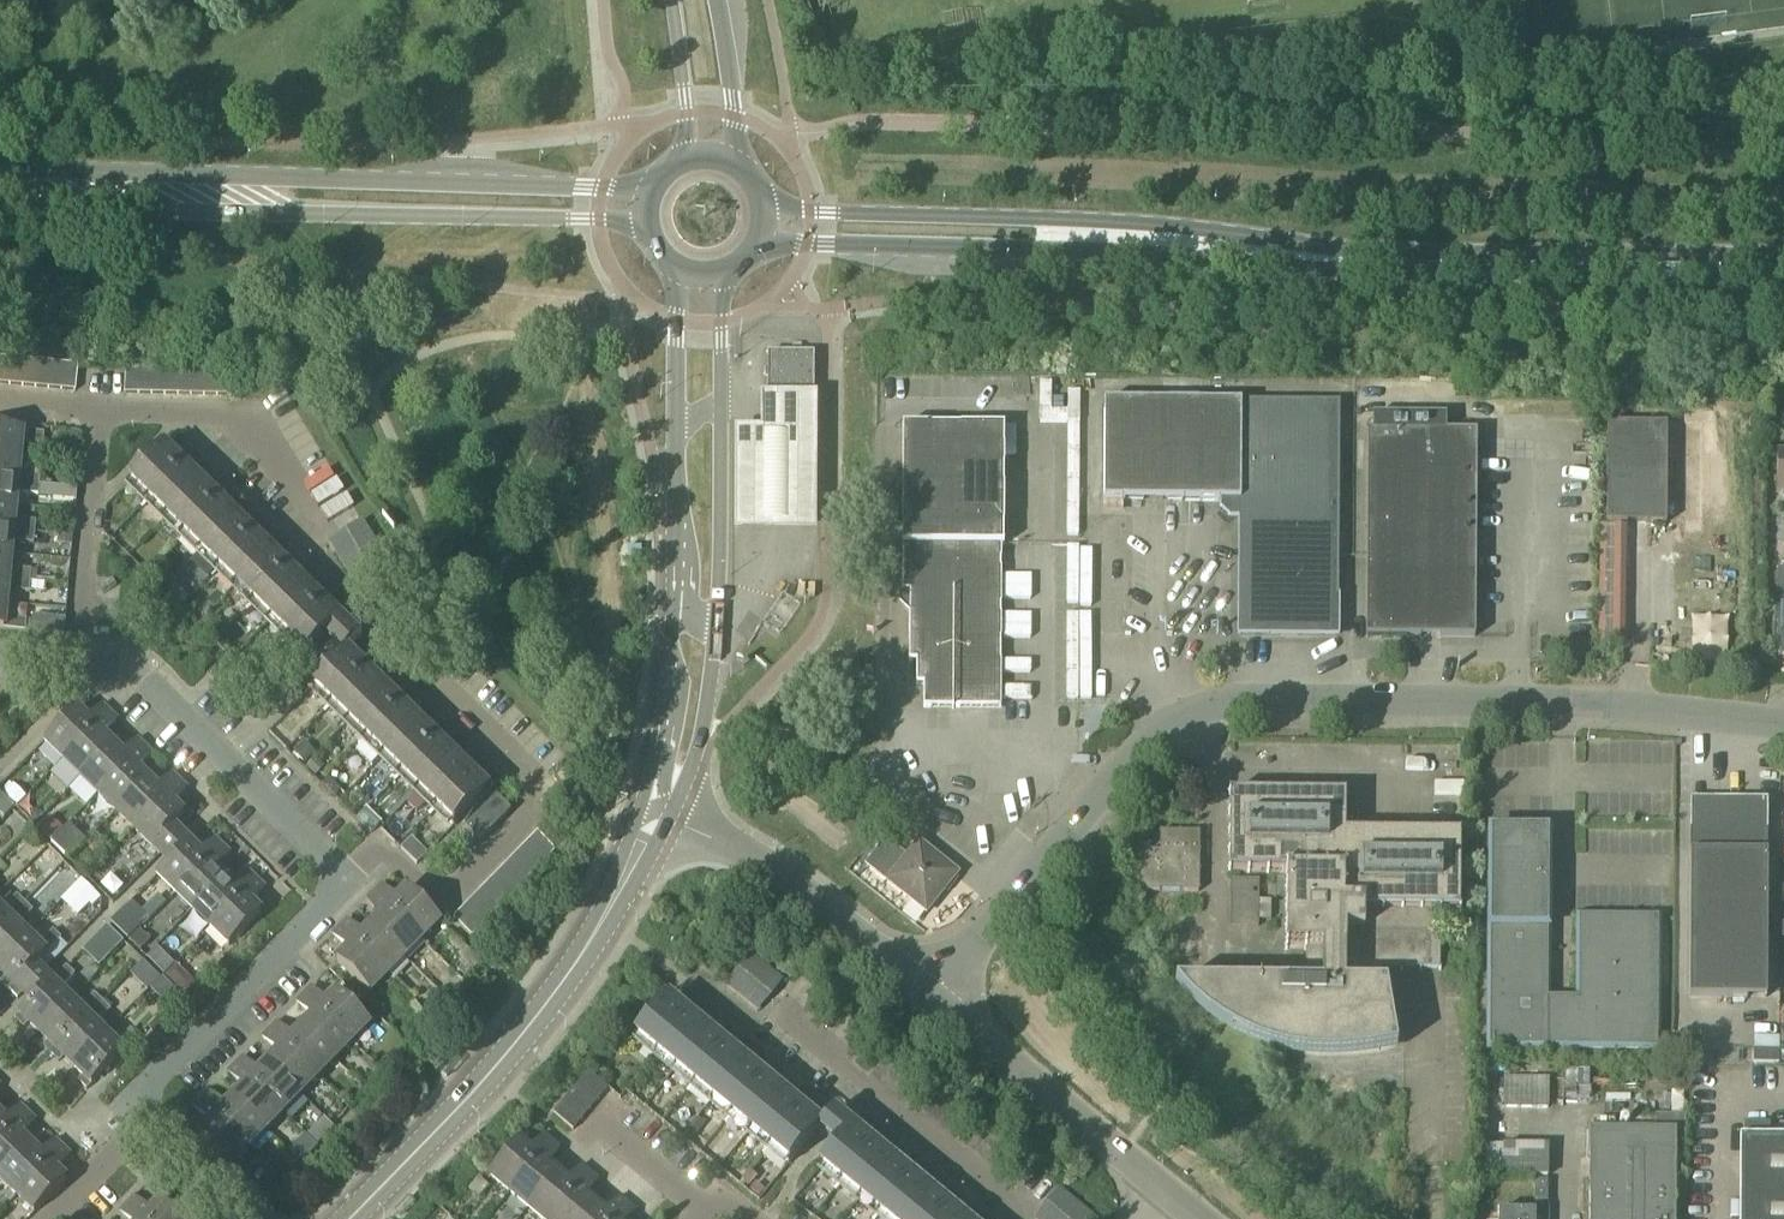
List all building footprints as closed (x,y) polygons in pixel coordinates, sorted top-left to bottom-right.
[(8,386),(11,359),(0,358),(0,385),(8,386)] [(8,386),(21,387),(24,361),(11,359),(8,386)] [(798,407),(798,359),(755,359),(755,407),(791,407),(798,407)] [(21,387),(34,388),(36,362),(24,361),(21,387)] [(34,388),(47,389),(49,363),(36,362),(34,388)] [(47,389),(60,391),(62,365),(49,363),(47,389)] [(60,391),(74,392),(77,366),(62,365),(60,391)] [(123,395),(138,395),(139,369),(125,369),(123,395)] [(139,369),(138,395),(151,395),(152,369),(139,369)] [(152,369),(151,395),(164,395),(165,369),(152,369)] [(165,369),(164,395),(177,396),(178,370),(165,369)] [(178,370),(177,396),(190,396),(190,370),(178,370)] [(190,370),(190,396),(203,396),(203,370),(190,370)] [(203,370),(203,396),(216,397),(216,370),(203,370)] [(216,370),(216,397),(230,397),(231,371),(216,370)] [(1060,376),(1061,440),(1086,440),(1084,375),(1060,376)] [(825,400),(769,400),(769,432),(740,432),(739,534),(824,534),(825,400)] [(1102,502),(1219,502),(1219,511),(1228,520),(1239,520),(1238,636),(1336,637),(1338,405),(1103,404),(1102,502)] [(1665,524),(1666,426),(1606,426),(1606,524),(1665,524)] [(1001,546),(1003,428),(929,427),(928,526),(901,525),(900,593),(901,593),(900,603),(908,610),(907,662),(915,662),(914,685),(922,685),(922,708),(999,709),(999,546),(1001,546)] [(19,458),(20,444),(42,446),(43,434),(0,430),(0,456),(19,458)] [(1473,638),(1475,434),(1366,433),(1365,637),(1473,638)] [(127,484),(146,502),(305,657),(337,625),(326,614),(341,599),(325,583),(310,599),(291,580),(306,564),(298,557),(290,549),(275,564),(256,546),(271,530),(255,515),(240,530),(221,511),(236,496),(220,480),(205,496),(186,477),(201,462),(185,446),(170,462),(159,451),(149,462),(145,458),(132,472),(135,476),(127,484)] [(39,485),(39,474),(17,472),(19,458),(0,456),(0,481),(39,485)] [(0,481),(0,505),(14,507),(15,494),(37,496),(38,486),(39,485),(0,481)] [(52,487),(38,486),(37,496),(51,498),(52,487)] [(34,533),(35,523),(13,521),(14,507),(0,505),(0,530),(34,533)] [(352,584),(386,565),(362,524),(328,544),(352,584)] [(0,530),(0,555),(9,555),(11,543),(33,545),(34,533),(0,530)] [(71,547),(72,539),(59,537),(58,546),(71,547)] [(29,582),(29,583),(35,583),(36,572),(8,569),(9,555),(0,555),(0,579),(29,582)] [(1776,600),(1776,657),(1783,657),(1783,571),(1777,571),(1776,600)] [(0,579),(0,604),(5,604),(6,591),(28,594),(29,583),(29,582),(0,579)] [(179,609),(181,607),(188,600),(179,592),(173,599),(171,601),(179,609)] [(2,630),(25,633),(26,621),(25,621),(10,620),(10,618),(3,618),(5,604),(0,604),(0,630),(2,630)] [(64,620),(33,617),(32,622),(31,633),(63,637),(64,620)] [(310,689),(329,707),(453,827),(484,795),(474,785),(489,769),(473,753),(458,769),(439,750),(454,735),(446,727),(438,719),(423,735),(404,716),(419,700),(403,685),(388,700),(369,682),(384,666),(368,651),(353,666),(342,656),(310,689)] [(478,672),(463,680),(471,692),(485,684),(478,672)] [(43,743),(62,761),(109,714),(101,706),(86,722),(75,711),(43,743)] [(109,714),(62,761),(79,779),(112,746),(101,736),(117,721),(109,714)] [(112,746),(79,779),(97,796),(144,748),(136,740),(121,755),(112,746)] [(304,744),(298,750),(293,755),(302,764),(307,759),(312,753),(304,744)] [(144,748),(97,796),(114,813),(147,780),(137,771),(152,756),(144,748)] [(147,780),(114,813),(132,830),(179,782),(171,775),(156,790),(147,780)] [(321,786),(334,798),(340,792),(328,779),(321,786)] [(179,782),(132,830),(151,848),(171,827),(182,815),(172,805),(187,790),(179,782)] [(14,808),(23,799),(11,787),(2,797),(14,808)] [(1228,874),(1286,874),(1285,949),(1304,950),(1304,986),(1174,985),(1178,991),(1181,995),(1186,1000),(1190,1003),(1218,1022),(1247,1040),(1257,1046),(1267,1050),(1277,1053),(1286,1054),(1314,1057),(1343,1058),(1383,1053),(1396,1050),(1384,988),(1381,988),(1381,970),(1438,971),(1439,913),(1458,913),(1459,836),(1344,835),(1344,796),(1228,796),(1228,874)] [(495,798),(465,829),(479,843),(510,812),(495,798)] [(1765,999),(1766,807),(1689,807),(1688,999),(1765,999)] [(34,810),(27,817),(34,824),(41,817),(34,810)] [(371,835),(378,828),(380,826),(365,811),(363,813),(356,820),(371,835)] [(50,843),(62,831),(48,817),(36,830),(50,843)] [(167,864),(187,843),(182,838),(171,827),(151,848),(161,858),(167,864)] [(67,860),(69,859),(82,845),(65,828),(62,831),(50,843),(67,860)] [(1489,830),(1488,1049),(1656,1050),(1657,918),(1578,918),(1577,999),(1546,999),(1547,830),(1489,830)] [(536,833),(525,844),(544,863),(554,852),(536,833)] [(1198,892),(1198,834),(1158,833),(1158,852),(1139,852),(1139,892),(1198,892)] [(155,876),(174,895),(221,846),(214,839),(198,854),(187,843),(167,864),(155,876)] [(410,839),(399,849),(415,866),(426,854),(410,839)] [(867,864),(890,883),(924,909),(951,876),(917,849),(909,859),(886,840),(867,864)] [(525,844),(516,854),(535,872),(544,863),(525,844)] [(221,846),(174,895),(192,912),(224,879),(213,868),(228,853),(221,846)] [(46,849),(39,856),(48,865),(56,858),(46,849)] [(516,854),(507,863),(526,881),(535,872),(516,854)] [(507,863),(498,872),(517,890),(526,881),(507,863)] [(498,872),(489,881),(508,900),(517,890),(498,872)] [(224,879),(192,912),(209,929),(257,881),(248,873),(233,888),(224,879)] [(99,897),(83,881),(62,902),(78,918),(99,897)] [(257,881),(209,929),(228,947),(260,914),(249,904),(265,888),(257,881)] [(489,881),(480,891),(499,909),(508,900),(489,881)] [(1257,886),(1257,881),(1231,881),(1231,928),(1257,928),(1257,922),(1270,922),(1270,902),(1268,902),(1268,886),(1257,886)] [(380,885),(372,893),(420,940),(439,922),(406,890),(396,900),(380,885)] [(480,891),(471,900),(490,918),(499,909),(480,891)] [(380,916),(371,926),(403,958),(420,940),(372,893),(364,901),(380,916)] [(24,904),(16,896),(1,912),(0,911),(0,928),(24,904)] [(471,900),(462,909),(481,927),(490,918),(471,900)] [(0,928),(0,963),(26,937),(17,927),(32,912),(24,904),(0,928)] [(124,909),(111,923),(126,938),(140,924),(124,909)] [(481,927),(462,909),(452,919),(471,937),(481,927)] [(346,920),(338,928),(386,975),(403,958),(371,926),(361,936),(346,920)] [(386,975),(338,928),(330,936),(346,951),(335,962),(368,994),(386,975)] [(105,929),(82,952),(99,969),(122,945),(105,929)] [(0,963),(0,974),(4,978),(0,982),(0,984),(8,992),(33,966),(45,954),(45,955),(60,940),(52,931),(37,947),(26,937),(0,963)] [(149,942),(138,931),(127,942),(138,953),(149,942)] [(473,971),(480,963),(469,952),(461,960),(473,971)] [(755,1011),(780,981),(751,956),(725,987),(755,1011)] [(182,972),(175,965),(163,977),(171,984),(182,972)] [(30,1004),(50,983),(45,978),(33,966),(8,992),(17,1000),(21,995),(24,998),(30,1004)] [(27,1024),(37,1034),(69,1001),(59,992),(74,975),(66,967),(51,983),(50,983),(30,1004),(14,1020),(22,1028),(27,1024)] [(159,979),(151,972),(139,985),(147,992),(148,991),(159,980),(159,979)] [(310,988),(302,996),(350,1043),(369,1024),(336,992),(325,1003),(310,988)] [(69,1001),(37,1034),(47,1043),(42,1048),(50,1056),(101,1003),(93,995),(79,1011),(69,1001)] [(177,995),(165,1007),(169,1011),(181,1000),(177,995)] [(310,1019),(301,1029),(333,1061),(350,1043),(302,996),(294,1004),(310,1019)] [(703,1035),(692,1026),(706,1010),(689,996),(675,1013),(664,1003),(634,1038),(788,1165),(813,1134),(828,1146),(833,1150),(819,1168),(881,1218),(954,1218),(953,1218),(966,1202),(949,1187),(935,1204),(915,1187),(928,1170),(919,1163),(911,1156),(898,1173),(877,1155),(890,1139),(873,1125),(860,1142),(848,1132),(851,1129),(852,1127),(852,1125),(851,1123),(850,1121),(848,1120),(847,1120),(845,1119),(844,1119),(841,1121),(839,1124),(828,1116),(817,1130),(806,1121),(820,1104),(803,1090),(789,1107),(768,1089),(781,1073),(764,1058),(750,1075),(730,1058),(744,1041),(727,1027),(713,1044),(703,1035)] [(101,1003),(50,1056),(58,1063),(62,1059),(72,1068),(104,1035),(95,1026),(110,1011),(101,1003)] [(147,1029),(152,1034),(160,1026),(155,1021),(147,1029)] [(276,1023),(268,1031),(316,1078),(333,1061),(301,1029),(291,1038),(276,1023)] [(104,1035),(72,1068),(81,1077),(77,1082),(86,1091),(123,1054),(138,1039),(130,1030),(115,1046),(104,1035)] [(276,1054),(266,1063),(299,1096),(316,1078),(268,1031),(260,1039),(276,1054)] [(1783,1050),(1783,1043),(1783,1034),(1760,1036),(1761,1052),(1783,1050)] [(1763,1059),(1764,1070),(1783,1068),(1783,1056),(1763,1059)] [(242,1058),(234,1066),(282,1113),(299,1096),(266,1063),(257,1073),(242,1058)] [(241,1089),(232,1098),(265,1131),(282,1113),(234,1066),(226,1074),(241,1089)] [(587,1072),(577,1084),(597,1101),(607,1089),(587,1072)] [(1550,1079),(1504,1078),(1504,1108),(1549,1109),(1550,1079)] [(577,1084),(569,1094),(589,1111),(597,1101),(577,1084)] [(208,1093),(200,1101),(248,1148),(265,1131),(232,1098),(223,1108),(208,1093)] [(569,1094),(560,1104),(581,1121),(589,1111),(569,1094)] [(248,1148),(200,1101),(192,1109),(207,1124),(197,1135),(229,1167),(248,1148)] [(581,1121),(560,1104),(552,1114),(572,1131),(581,1121)] [(27,1114),(19,1107),(4,1122),(0,1117),(0,1142),(27,1114)] [(0,1142),(0,1177),(29,1147),(20,1137),(35,1122),(27,1114),(0,1142)] [(1655,1132),(1589,1132),(1588,1218),(1674,1218),(1675,1132),(1685,1132),(1685,1117),(1655,1117),(1655,1132)] [(313,1129),(306,1137),(314,1145),(321,1137),(313,1129)] [(488,1177),(508,1194),(551,1142),(542,1135),(529,1152),(517,1142),(488,1177)] [(0,1177),(0,1182),(15,1196),(62,1149),(54,1141),(39,1156),(29,1147),(0,1177)] [(551,1142),(508,1194),(527,1210),(556,1174),(546,1166),(560,1149),(551,1142)] [(1743,1143),(1743,1218),(1783,1218),(1783,1143),(1743,1143)] [(1503,1146),(1475,1146),(1476,1177),(1502,1178),(1549,1179),(1549,1146),(1503,1147),(1503,1146)] [(62,1149),(15,1196),(33,1215),(65,1182),(55,1172),(70,1157),(62,1149)] [(527,1210),(538,1218),(551,1218),(589,1174),(580,1167),(567,1183),(556,1174),(527,1210)] [(551,1218),(583,1218),(594,1206),(583,1197),(597,1181),(589,1174),(551,1218)] [(478,1199),(488,1188),(479,1180),(477,1178),(474,1182),(467,1190),(478,1199)] [(1546,1209),(1546,1182),(1533,1182),(1533,1209),(1546,1209)] [(1059,1192),(1037,1218),(1093,1218),(1059,1192)] [(126,1206),(140,1218),(177,1218),(160,1202),(149,1213),(134,1198),(126,1206)] [(583,1218),(614,1218),(626,1205),(618,1198),(604,1214),(594,1206),(583,1218)] [(614,1218),(628,1218),(635,1212),(626,1205),(614,1218)] [(126,1206),(118,1214),(123,1218),(140,1218),(126,1206)]
